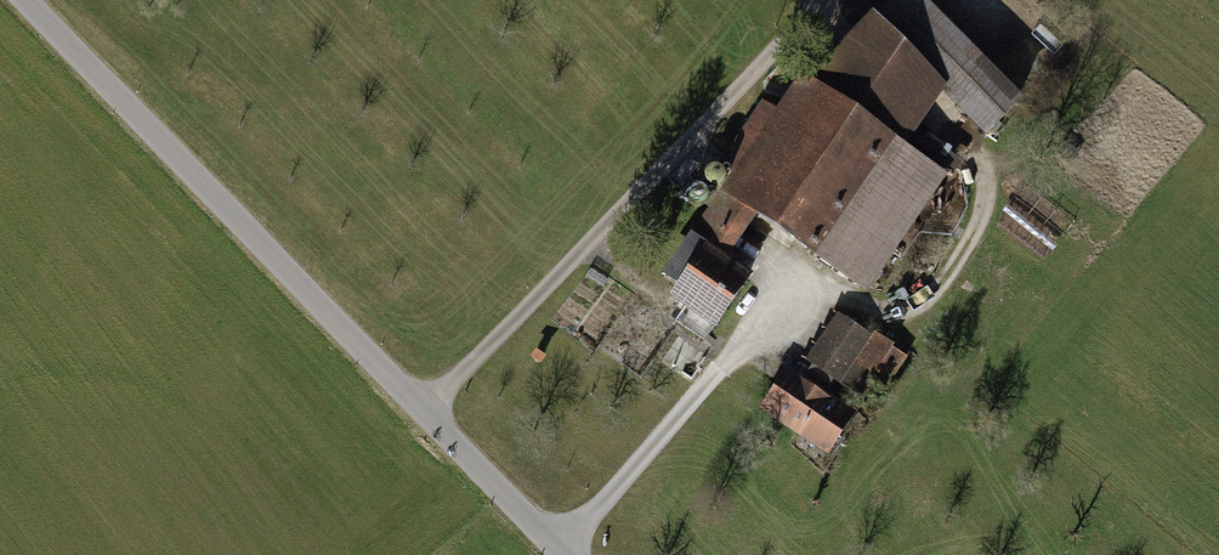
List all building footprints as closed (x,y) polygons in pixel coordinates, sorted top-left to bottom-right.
[(861,284),(933,179),(892,151),(947,91),(987,131),(1018,101),(917,0),(895,0),(823,71),(810,65),(778,112),(763,101),(716,167),(729,177),(705,206),(712,211),(727,191),(748,206),(861,284)] [(712,211),(692,240),(714,255),(748,206),(727,191),(712,211)] [(675,296),(716,324),(747,279),(713,256),(714,255),(692,240),(668,276),(682,286),(675,296)] [(752,421),(815,463),(848,413),(833,403),(872,344),(840,322),(801,382),(785,371),(752,421)] [(893,347),(880,373),(895,381),(908,355),(893,347)]
